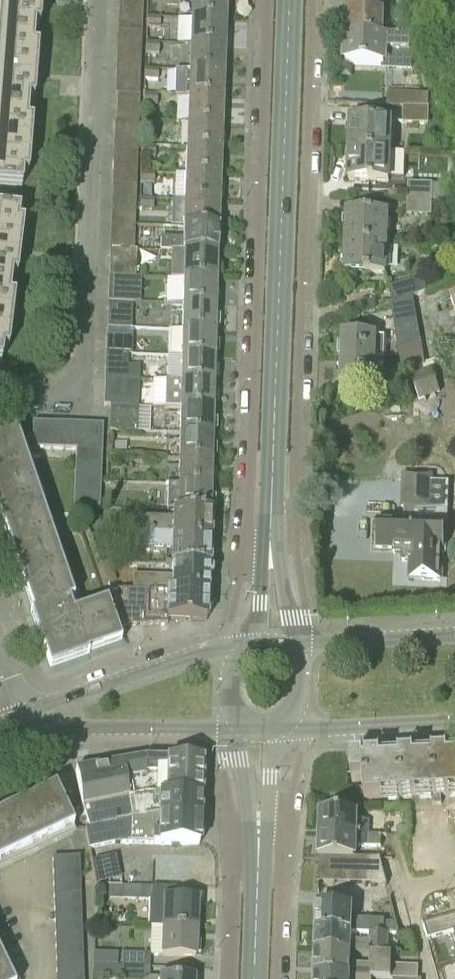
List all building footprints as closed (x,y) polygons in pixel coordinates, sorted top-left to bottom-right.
[(35,75),(37,49),(32,49),(33,38),(34,27),(39,27),(41,1),(41,0),(0,0),(0,185),(21,187),(22,175),(27,175),(29,150),(31,123),(26,123),(27,112),(28,100),(33,101),(35,75)] [(225,19),(226,0),(191,0),(190,18),(225,19)] [(403,38),(403,27),(383,27),(383,12),(390,13),(390,0),(361,0),(361,12),(348,11),(347,35),(403,38)] [(146,28),(160,28),(161,17),(147,16),(146,28)] [(189,44),(224,45),(225,19),(190,18),(189,44)] [(403,38),(347,35),(346,63),(388,65),(389,52),(411,52),(411,38),(403,38)] [(145,54),(159,55),(160,43),(146,42),(145,54)] [(188,70),(224,71),(224,45),(189,44),(188,70)] [(116,82),(140,83),(140,70),(117,69),(116,82)] [(144,81),(158,82),(159,69),(145,69),(144,81)] [(188,96),(223,97),(224,71),(188,70),(188,96)] [(403,106),(429,108),(429,95),(387,93),(387,107),(403,108),(403,106)] [(143,106),(157,106),(157,94),(144,94),(143,106)] [(187,122),(222,124),(223,97),(188,96),(187,122)] [(403,123),(428,124),(429,108),(403,106),(403,108),(403,123)] [(142,132),(156,132),(156,121),(142,120),(142,132)] [(350,150),(392,151),(393,121),(351,120),(350,150)] [(186,148),(221,150),(222,124),(187,122),(186,148)] [(114,147),(138,148),(138,135),(114,134),(114,147)] [(141,158),(155,158),(155,147),(141,146),(141,158)] [(185,175),(220,176),(221,150),(186,148),(185,175)] [(392,151),(350,150),(349,180),(391,181),(392,151)] [(140,184),(154,184),(154,172),(140,172),(140,184)] [(184,200),(220,202),(220,176),(185,175),(175,174),(174,200),(184,200)] [(407,199),(432,200),(433,184),(408,183),(407,199)] [(112,199),(136,200),(136,186),(112,186),(112,199)] [(111,212),(135,213),(136,200),(112,199),(111,212)] [(407,215),(432,216),(432,200),(407,199),(407,215)] [(183,227),(219,228),(220,202),(184,200),(183,227)] [(10,287),(12,277),(17,277),(20,251),(23,225),(17,225),(19,213),(0,211),(0,361),(1,361),(2,350),(8,350),(11,325),(14,298),(9,298),(10,287)] [(111,225),(135,226),(135,213),(111,212),(111,225)] [(346,242),(388,244),(390,214),(348,212),(346,242)] [(393,242),(400,241),(399,219),(392,219),(393,242)] [(110,238),(134,238),(135,226),(111,225),(110,238)] [(161,251),(218,253),(219,228),(183,227),(183,238),(153,237),(153,251),(161,251)] [(110,250),(136,252),(136,250),(134,250),(134,238),(110,238),(110,250)] [(388,244),(346,242),(345,272),(387,274),(388,244)] [(109,264),(136,265),(136,252),(110,250),(109,264)] [(182,279),(217,280),(218,253),(161,251),(160,259),(171,260),(171,279),(182,279)] [(109,277),(135,278),(136,265),(109,264),(109,277)] [(413,297),(419,295),(416,280),(410,281),(408,274),(395,276),(396,285),(388,287),(392,304),(413,297)] [(140,303),(141,278),(135,278),(109,277),(108,302),(140,303)] [(182,303),(217,305),(217,280),(182,279),(182,303)] [(394,327),(417,319),(413,297),(392,304),(390,304),(394,327)] [(454,326),(454,298),(450,299),(454,310),(438,315),(443,330),(454,326)] [(181,329),(216,331),(217,305),(182,303),(181,329)] [(108,316),(132,317),(133,306),(109,305),(108,316)] [(108,328),(132,328),(132,317),(108,316),(108,328)] [(396,339),(419,331),(417,319),(394,327),(396,339)] [(443,330),(449,348),(454,346),(454,326),(443,330)] [(181,355),(215,357),(216,331),(181,329),(181,355)] [(398,351),(421,342),(419,331),(396,339),(398,351)] [(342,358),(385,360),(386,336),(377,335),(343,334),(342,358)] [(128,354),(132,354),(133,336),(106,335),(106,353),(128,354)] [(402,374),(425,365),(421,342),(398,351),(402,374)] [(105,366),(127,367),(128,354),(106,353),(105,366)] [(180,381),(214,382),(215,357),(181,355),(180,381)] [(385,360),(342,358),(341,383),(375,385),(375,384),(384,385),(385,360)] [(105,379),(139,380),(140,367),(127,367),(105,366),(105,379)] [(418,401),(439,394),(432,368),(410,375),(418,401)] [(104,392),(139,393),(139,380),(105,379),(104,392)] [(164,406),(213,408),(214,382),(180,381),(165,381),(164,406)] [(110,406),(138,406),(139,393),(104,392),(104,405),(110,406)] [(109,431),(137,432),(138,406),(110,406),(109,431)] [(179,433),(213,434),(213,408),(164,406),(164,407),(179,408),(179,433)] [(32,448),(46,448),(47,422),(33,422),(32,448)] [(46,448),(60,449),(61,423),(47,422),(46,448)] [(60,449),(74,450),(75,424),(61,423),(60,449)] [(76,450),(88,450),(89,424),(75,424),(74,450),(76,450)] [(88,450),(102,451),(103,425),(89,424),(88,450)] [(62,566),(15,430),(0,435),(0,542),(46,677),(123,650),(107,603),(73,614),(68,602),(73,600),(62,566)] [(178,459),(212,460),(213,434),(179,433),(178,459)] [(88,450),(76,450),(73,507),(99,508),(102,451),(88,450)] [(177,484),(211,486),(212,460),(178,459),(177,484)] [(433,476),(403,475),(401,507),(404,507),(404,523),(377,522),(376,547),(393,548),(393,553),(402,553),(402,561),(411,562),(410,580),(440,581),(441,546),(444,546),(449,540),(454,541),(454,509),(448,508),(449,482),(433,481),(433,476)] [(166,510),(210,512),(211,486),(177,484),(167,484),(166,510)] [(135,536),(209,539),(210,512),(166,510),(166,523),(135,522),(135,536)] [(166,565),(208,566),(209,539),(135,536),(134,552),(166,553),(166,565)] [(132,589),(207,591),(208,566),(166,565),(171,565),(171,576),(133,575),(132,589)] [(207,591),(132,589),(132,590),(122,590),(121,599),(113,599),(123,627),(168,623),(167,619),(206,620),(207,616),(210,613),(210,606),(207,604),(207,591)] [(432,796),(432,805),(442,805),(441,796),(454,795),(454,758),(364,763),(363,757),(351,758),(352,779),(363,778),(364,800),(432,796)] [(82,809),(145,794),(146,759),(75,770),(82,809)] [(199,846),(200,818),(201,797),(202,761),(146,759),(145,794),(82,809),(89,829),(85,829),(89,850),(107,846),(115,845),(199,846)] [(8,859),(25,851),(41,843),(57,836),(73,828),(64,808),(55,789),(54,789),(22,804),(6,812),(0,814),(0,863),(8,859)] [(320,837),(381,838),(381,835),(370,835),(370,822),(358,822),(359,815),(321,814),(320,837)] [(319,858),(357,858),(358,847),(381,847),(381,838),(320,837),(319,858)] [(52,871),(80,870),(80,857),(52,858),(52,871)] [(319,883),(387,885),(381,859),(380,859),(357,858),(319,858),(319,883)] [(80,870),(52,871),(53,883),(81,882),(80,870)] [(81,882),(53,883),(53,896),(81,895),(81,882)] [(149,927),(151,927),(162,927),(196,929),(197,900),(176,899),(176,888),(121,886),(121,899),(150,900),(149,927)] [(81,895),(53,896),(54,908),(82,908),(81,895)] [(373,933),(383,934),(385,922),(385,921),(353,920),(354,908),(317,906),(317,932),(356,933),(373,933)] [(82,908),(54,908),(54,921),(82,920),(82,908)] [(423,923),(427,939),(452,932),(454,944),(454,915),(423,923)] [(82,920),(54,921),(55,934),(82,933),(82,920)] [(196,929),(162,927),(160,956),(195,957),(196,929)] [(373,955),(392,956),(398,956),(399,951),(392,951),(388,951),(389,934),(383,934),(373,933),(373,943),(356,943),(356,933),(317,932),(316,952),(355,954),(373,955)] [(82,933),(55,934),(55,946),(83,945),(82,933)] [(83,945),(55,946),(55,959),(83,958),(83,945)] [(372,978),(391,978),(392,965),(392,956),(373,955),(372,965),(355,964),(355,954),(316,952),(315,975),(372,978)] [(150,967),(150,956),(150,954),(121,953),(120,966),(150,967)] [(7,972),(0,957),(0,978),(10,978),(7,972)] [(83,958),(55,959),(56,971),(84,970),(83,958)] [(149,978),(150,967),(120,966),(115,965),(114,973),(120,974),(120,978),(187,978),(149,978)] [(419,966),(392,965),(391,978),(392,978),(418,978),(419,966)] [(56,971),(56,978),(84,978),(84,970),(56,971)]
